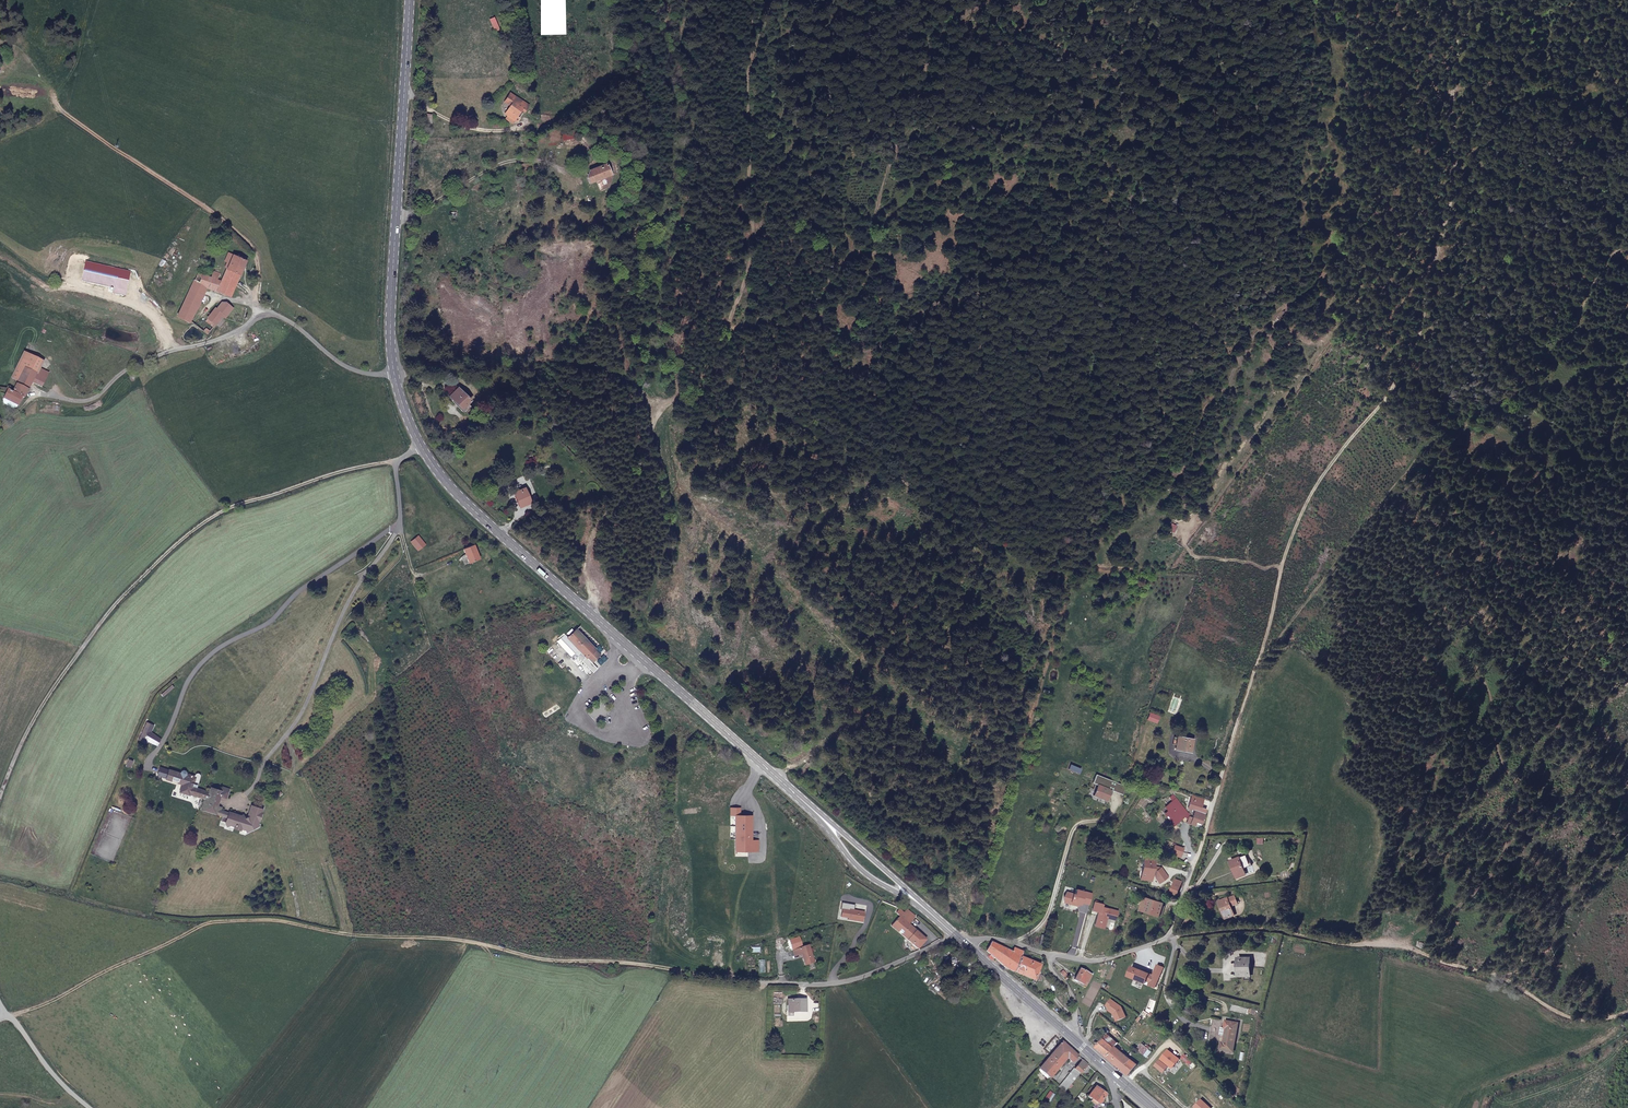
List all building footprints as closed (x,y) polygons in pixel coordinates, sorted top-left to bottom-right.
[(511,95),(505,103),(511,107),(507,112),(510,113),(507,116),(505,120),(512,124),(521,111),(524,113),(529,107),(511,95)] [(612,177),(607,165),(589,171),(587,177),(590,182),(597,180),(601,190),(609,187),(612,177)] [(218,291),(230,296),(247,261),(235,255),(223,281),(218,291)] [(218,291),(223,281),(219,280),(221,274),(214,272),(211,277),(199,273),(178,316),(189,323),(199,304),(206,288),(218,291)] [(216,308),(208,318),(216,325),(224,315),(216,308)] [(216,325),(208,318),(206,321),(214,328),(216,325)] [(24,361),(41,369),(45,362),(26,352),(12,377),(15,378),(24,361)] [(44,384),(49,374),(41,369),(24,361),(15,378),(20,381),(12,395),(24,401),(34,380),(44,384)] [(470,399),(458,387),(449,395),(461,408),(462,408),(465,411),(470,406),(467,403),(470,399)] [(0,406),(15,414),(20,406),(21,406),(24,401),(12,395),(10,400),(4,398),(0,406)] [(15,414),(0,406),(0,407),(0,409),(2,411),(12,416),(15,414)] [(529,503),(524,490),(516,492),(520,501),(518,502),(520,506),(529,503)] [(415,538),(412,541),(411,543),(417,550),(424,545),(417,537),(415,538)] [(473,544),(461,549),(467,563),(479,559),(473,544)] [(493,553),(500,559),(501,557),(505,552),(499,546),(494,551),(493,553)] [(594,648),(575,629),(567,637),(564,635),(559,639),(593,672),(597,668),(591,662),(599,655),(594,649),(594,648)] [(155,722),(148,718),(140,736),(146,739),(155,722)] [(1189,752),(1191,740),(1177,738),(1174,749),(1189,752)] [(190,793),(194,794),(196,787),(194,786),(198,778),(187,773),(187,772),(187,771),(186,770),(184,769),(183,769),(182,769),(181,770),(180,771),(180,772),(162,766),(159,773),(166,776),(167,777),(182,782),(179,791),(190,795),(190,793)] [(1099,788),(1105,791),(1109,783),(1102,780),(1099,788)] [(207,791),(204,789),(196,787),(194,794),(201,797),(202,794),(205,794),(207,791)] [(202,794),(201,797),(204,798),(201,808),(214,813),(216,806),(220,796),(223,797),(225,790),(222,789),(221,791),(211,788),(210,791),(207,791),(205,794),(202,794)] [(1112,793),(1105,791),(1099,788),(1095,798),(1108,804),(1112,793)] [(1165,815),(1171,822),(1174,826),(1187,815),(1175,801),(1165,810),(1167,813),(1165,815)] [(234,829),(239,830),(241,829),(245,830),(246,832),(258,826),(257,824),(262,810),(251,806),(248,817),(245,818),(243,815),(240,817),(228,813),(226,822),(224,822),(227,827),(230,825),(235,827),(234,829)] [(1201,809),(1193,807),(1191,815),(1188,820),(1192,822),(1194,818),(1200,820),(1203,812),(1200,812),(1201,809)] [(220,821),(224,822),(226,822),(228,813),(220,810),(219,814),(222,816),(220,821)] [(751,839),(751,816),(735,816),(735,851),(757,851),(757,839),(751,839)] [(1230,861),(1236,876),(1245,873),(1243,867),(1252,864),(1248,856),(1246,857),(1245,855),(1230,861)] [(1156,862),(1146,859),(1143,868),(1144,868),(1143,873),(1142,872),(1140,879),(1151,882),(1156,862)] [(1174,886),(1171,894),(1176,896),(1179,888),(1174,886)] [(1238,903),(1235,896),(1219,902),(1225,918),(1233,915),(1230,907),(1238,903)] [(1160,916),(1163,904),(1146,899),(1143,909),(1147,910),(1147,912),(1160,916)] [(917,917),(907,908),(899,916),(909,926),(917,917)] [(858,916),(863,916),(863,911),(849,909),(847,918),(858,920),(858,916)] [(909,926),(899,916),(891,926),(917,949),(924,940),(909,926)] [(811,943),(795,947),(796,952),(803,950),(806,962),(815,960),(811,943)] [(1020,957),(1022,952),(1013,948),(1011,952),(991,943),(984,950),(1000,964),(1009,971),(1013,973),(1018,961),(1020,957)] [(1039,965),(1020,957),(1018,961),(1013,973),(1033,981),(1039,965)] [(1248,960),(1237,960),(1237,975),(1248,975),(1248,960)] [(1083,971),(1078,969),(1073,979),(1082,984),(1085,978),(1081,975),(1083,971)] [(804,999),(788,999),(789,1010),(804,1009),(804,999)] [(1210,1018),(1207,1037),(1216,1039),(1219,1019),(1210,1018)] [(1219,1041),(1218,1048),(1232,1050),(1235,1033),(1237,1022),(1223,1019),(1222,1026),(1224,1027),(1221,1041),(1219,1041)] [(1107,1034),(1094,1047),(1127,1075),(1136,1065),(1116,1047),(1119,1044),(1116,1042),(1107,1034)] [(1078,1057),(1061,1043),(1056,1049),(1066,1057),(1072,1063),(1078,1057)] [(1138,1050),(1144,1056),(1145,1057),(1148,1053),(1149,1051),(1143,1045),(1138,1050)] [(1066,1057),(1056,1049),(1046,1060),(1056,1069),(1066,1057)] [(1056,1069),(1046,1060),(1038,1069),(1048,1078),(1056,1069)] [(1075,1078),(1087,1065),(1082,1061),(1074,1069),(1070,1074),(1075,1078)] [(1066,1078),(1070,1074),(1074,1069),(1073,1068),(1065,1077),(1066,1078)] [(1071,1083),(1075,1078),(1070,1074),(1066,1078),(1071,1083)] [(1057,1086),(1059,1087),(1064,1092),(1068,1087),(1070,1084),(1071,1083),(1066,1078),(1065,1077),(1057,1086)] [(1105,1093),(1095,1086),(1087,1096),(1096,1104),(1105,1093)] [(1055,1094),(1050,1092),(1044,1101),(1049,1104),(1055,1094)]
